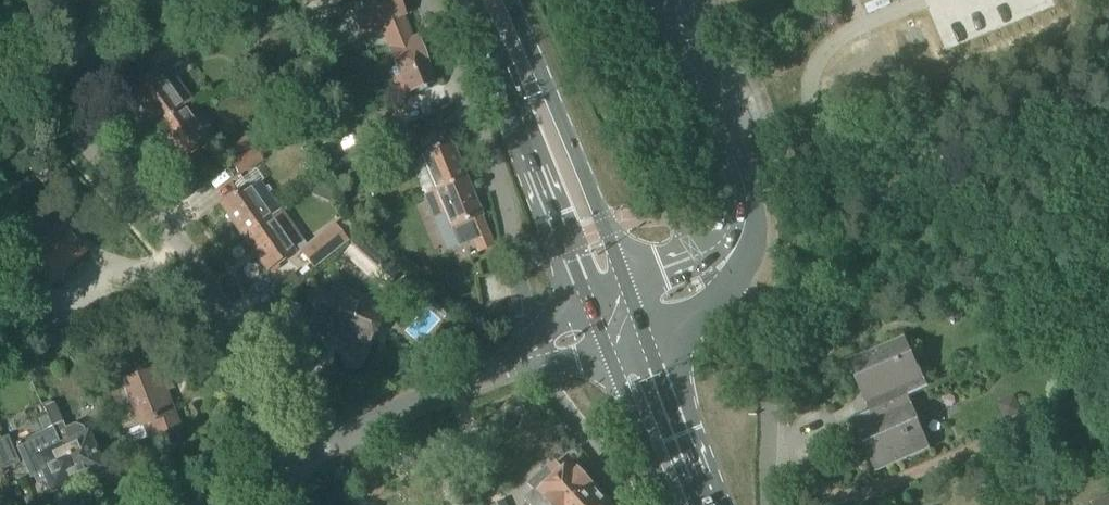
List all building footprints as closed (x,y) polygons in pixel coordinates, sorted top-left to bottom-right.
[(347,7),(360,39),(380,31),(387,48),(412,38),(403,15),(404,15),(398,0),(365,0),(347,7)] [(416,36),(412,38),(387,48),(398,76),(392,79),(399,96),(435,81),(416,36)] [(156,71),(180,60),(174,47),(149,59),(155,70),(155,71),(156,71)] [(155,70),(139,82),(143,87),(133,95),(156,127),(182,107),(183,108),(192,101),(189,98),(176,81),(168,87),(156,71),(155,71),(155,70)] [(188,171),(189,171),(200,163),(191,151),(206,140),(183,108),(182,107),(156,127),(188,171)] [(360,145),(386,134),(380,119),(354,130),(360,145)] [(390,152),(414,142),(409,129),(385,139),(390,152)] [(442,133),(418,143),(423,153),(418,154),(433,190),(465,178),(450,142),(447,143),(442,133)] [(230,159),(252,146),(245,134),(222,147),(230,159)] [(239,175),(261,161),(254,149),(232,163),(239,175)] [(476,252),(493,245),(465,178),(433,190),(433,191),(423,195),(432,218),(434,217),(441,235),(451,231),(457,246),(471,240),(476,252)] [(243,238),(270,219),(247,186),(220,205),(243,238)] [(270,219),(243,238),(266,270),(293,252),(292,249),(295,247),(313,269),(348,241),(333,223),(306,244),(282,210),(270,219)] [(67,282),(80,270),(73,262),(86,251),(60,222),(21,256),(25,260),(16,268),(25,278),(21,282),(35,296),(60,274),(67,282)] [(362,236),(343,256),(383,291),(402,272),(362,236)] [(336,301),(320,294),(314,309),(311,310),(308,317),(310,320),(308,326),(324,333),(322,336),(347,346),(348,343),(364,350),(365,345),(368,344),(371,338),(370,335),(377,318),(360,311),(361,308),(337,298),(336,301)] [(33,340),(57,331),(51,315),(27,325),(33,340)] [(871,412),(927,388),(904,336),(849,360),(862,388),(864,387),(868,394),(864,396),(871,412)] [(136,378),(126,381),(142,425),(129,430),(134,443),(147,438),(148,438),(160,433),(173,429),(176,427),(162,391),(171,387),(163,367),(136,378)] [(871,412),(851,421),(859,438),(862,436),(866,443),(863,445),(875,472),(930,449),(907,397),(927,389),(927,388),(871,412)] [(1082,397),(1063,405),(1069,417),(1087,409),(1082,397)] [(53,403),(43,408),(47,416),(52,427),(62,422),(53,403)] [(76,480),(47,416),(38,420),(43,431),(16,444),(17,447),(16,448),(30,478),(32,478),(33,481),(36,482),(46,478),(52,491),(54,490),(59,492),(64,489),(66,485),(76,480)] [(76,480),(101,469),(83,427),(74,424),(65,429),(62,422),(52,427),(76,480)] [(0,436),(0,467),(1,469),(19,462),(8,436),(1,439),(0,436)] [(524,500),(528,504),(570,504),(592,485),(571,462),(562,471),(557,465),(553,469),(548,464),(527,484),(533,491),(524,500)] [(570,504),(610,504),(592,485),(570,504)] [(1091,504),(1108,504),(1108,496),(1091,504)]
